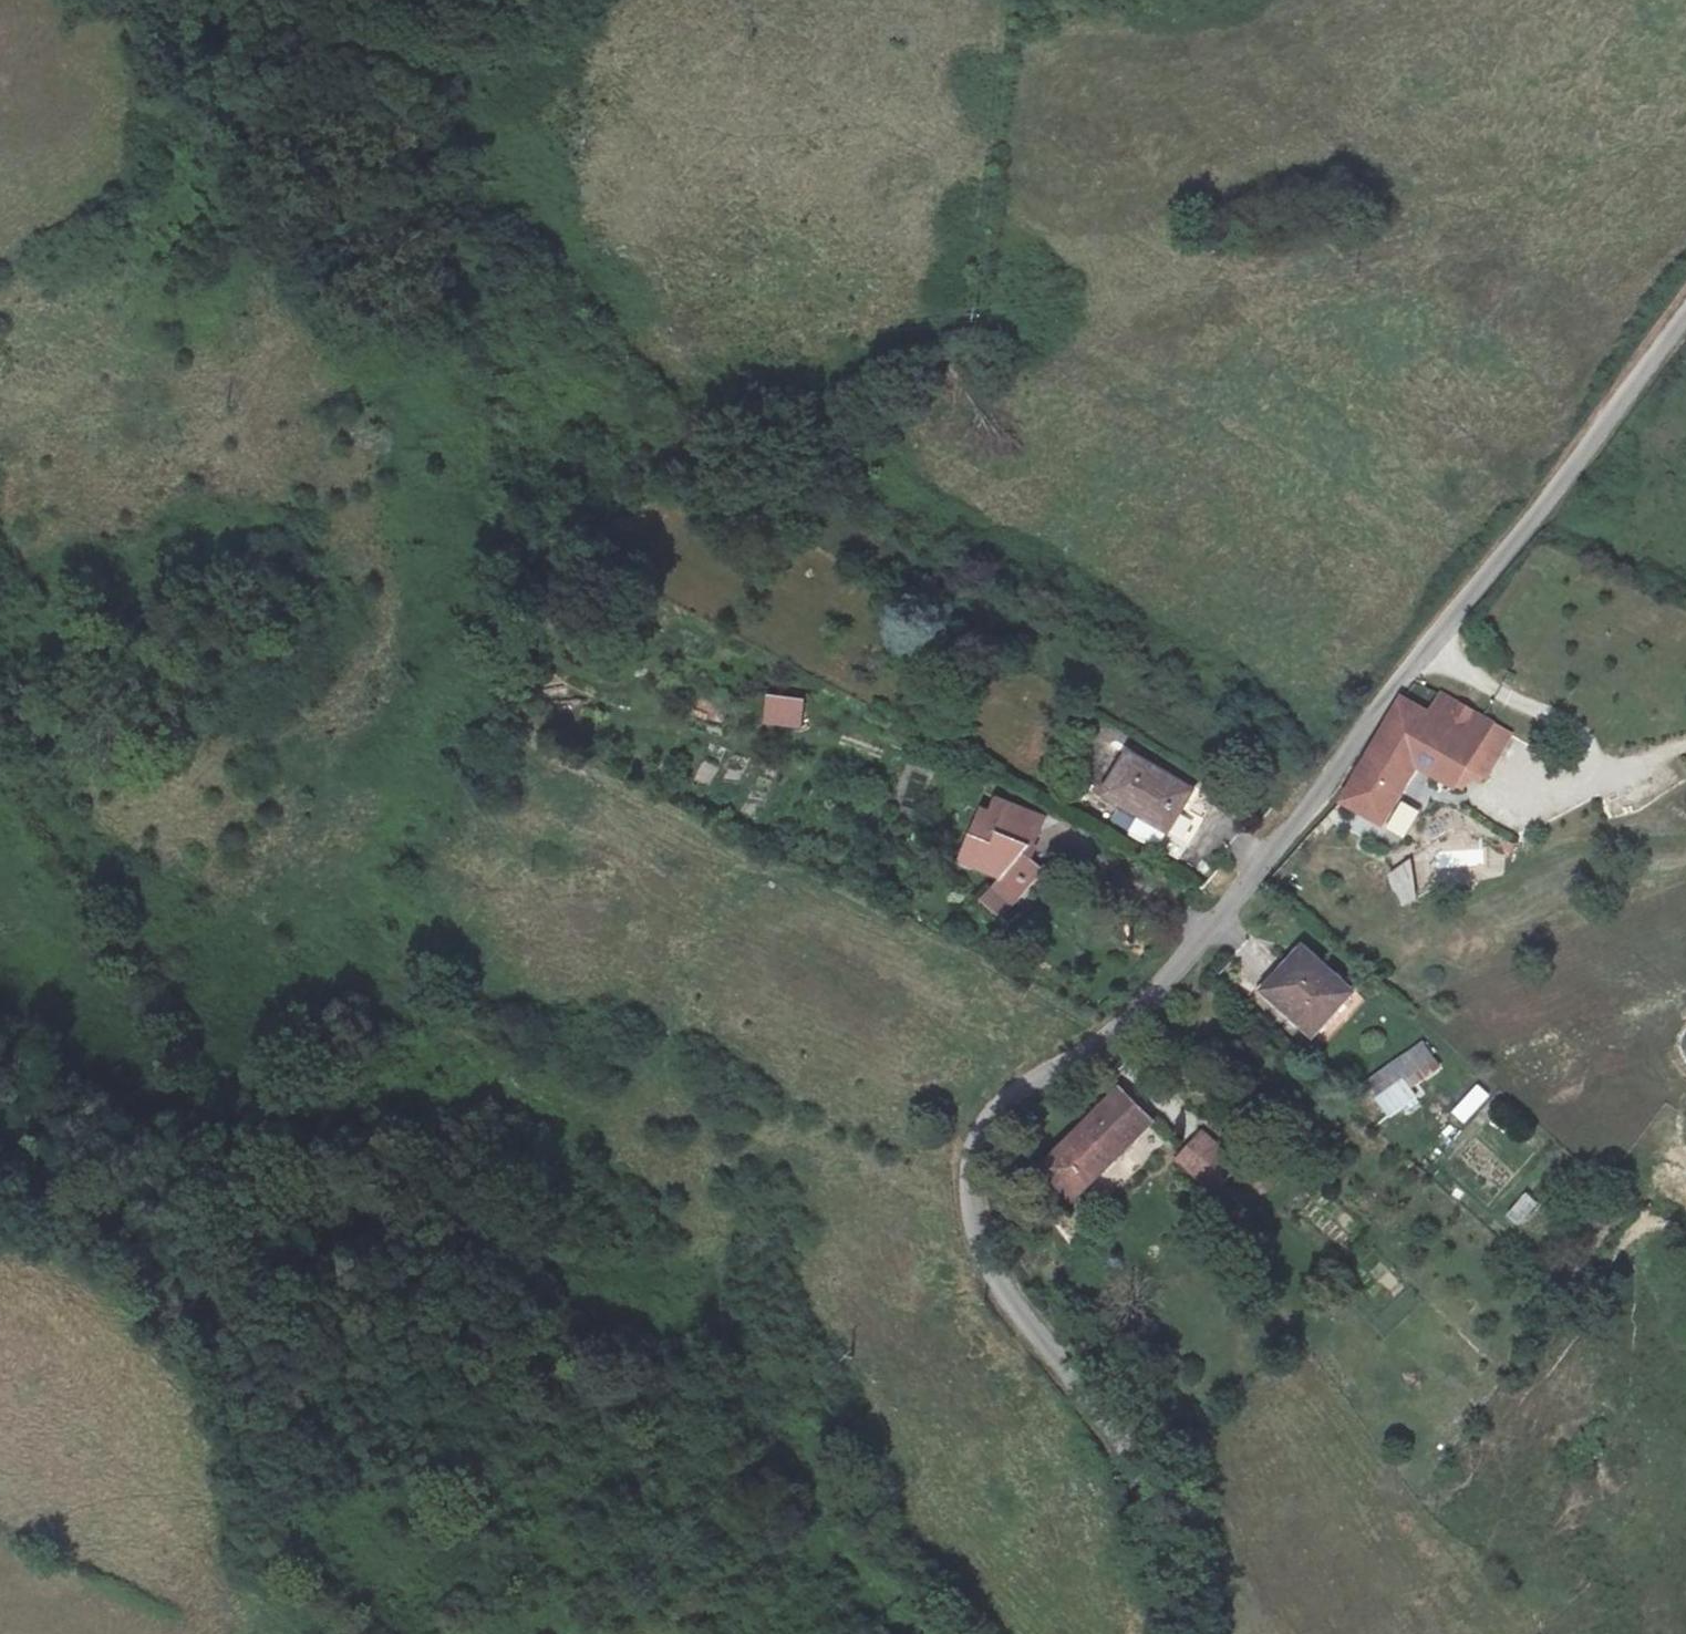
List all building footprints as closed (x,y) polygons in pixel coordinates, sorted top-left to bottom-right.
[(1423,703),(1351,796),(1393,827),(1439,772),(1477,795),(1517,740),(1466,703),(1452,723),(1423,703)] [(829,746),(834,722),(802,715),(797,739),(829,746)] [(1174,845),(1195,805),(1132,769),(1110,810),(1174,845)] [(1020,894),(1039,903),(1051,871),(1034,863),(1037,850),(1050,853),(1055,837),(997,822),(980,876),(1026,878),(1020,894)] [(1436,830),(1416,852),(1437,870),(1457,848),(1436,830)] [(1401,906),(1423,898),(1410,862),(1388,869),(1401,906)] [(1339,1047),(1372,1005),(1314,958),(1302,975),(1309,981),(1289,1007),(1339,1047)] [(1423,1055),(1407,1040),(1391,1060),(1408,1073),(1423,1055)] [(1450,1111),(1464,1124),(1491,1095),(1476,1082),(1450,1111)] [(1119,1089),(1047,1173),(1084,1205),(1155,1118),(1119,1089)] [(1203,1158),(1228,1176),(1244,1149),(1220,1133),(1203,1158)] [(1518,1225),(1538,1202),(1525,1191),(1505,1214),(1518,1225)]
